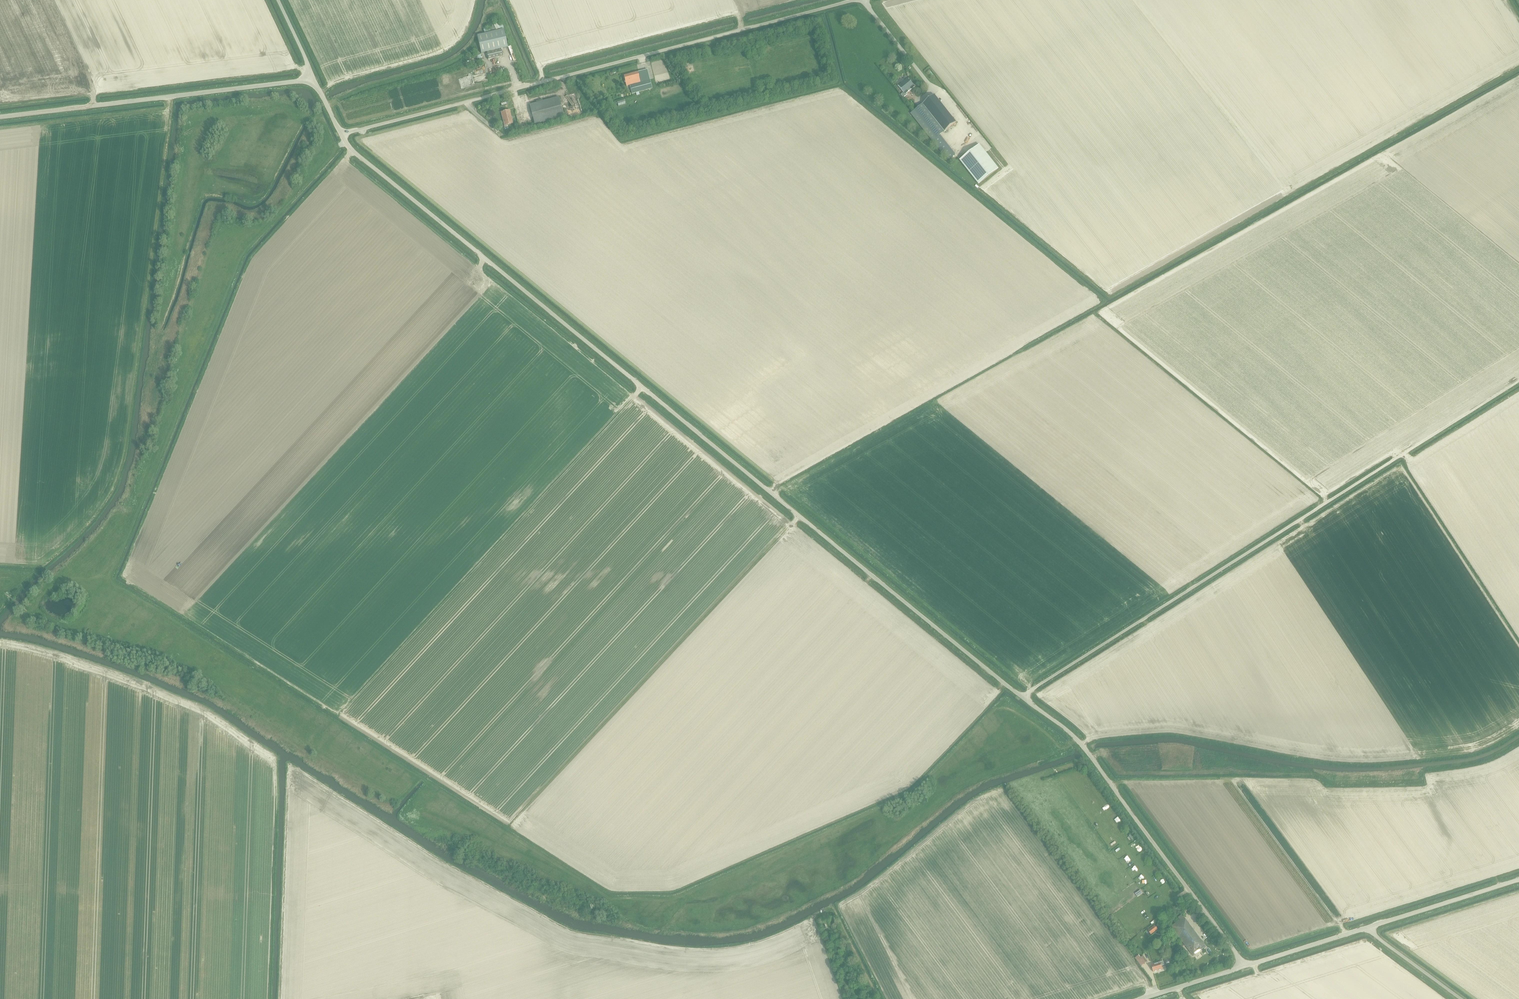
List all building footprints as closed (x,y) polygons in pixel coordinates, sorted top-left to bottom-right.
[(489,28),(491,32),(500,28),(499,28),(502,27),(501,24),(498,25),(497,22),(496,22),(495,21),(494,22),(494,23),(493,23),(493,24),(491,25),(492,27),(489,28)] [(502,30),(491,32),(477,36),(481,53),(487,52),(488,60),(503,56),(501,49),(506,48),(502,30)] [(647,70),(639,72),(624,76),(626,86),(629,85),(632,94),(639,92),(652,88),(647,70)] [(463,90),(476,87),(475,85),(473,76),(472,73),(467,74),(468,78),(460,81),(463,90)] [(898,86),(904,93),(901,94),(903,97),(907,94),(906,93),(914,87),(907,78),(898,86)] [(913,112),(910,113),(932,141),(940,135),(956,122),(934,95),(914,110),(913,112)] [(529,105),(533,119),(535,124),(542,122),(543,126),(552,123),(551,120),(564,116),(558,97),(529,105)] [(505,126),(513,123),(509,110),(501,112),(505,126)] [(955,155),(940,135),(932,141),(941,152),(942,153),(943,152),(949,160),(955,155)] [(959,160),(977,183),(978,184),(998,168),(979,145),(959,160)] [(1182,902),(1189,912),(1193,909),(1186,899),(1182,902)] [(1193,956),(1205,946),(1184,917),(1169,928),(1171,931),(1173,929),(1193,956)] [(1147,930),(1151,935),(1158,929),(1154,925),(1147,930)] [(1135,958),(1141,966),(1147,961),(1143,956),(1141,957),(1139,955),(1135,958)] [(1151,965),(1153,972),(1162,969),(1161,966),(1164,965),(1163,961),(1151,965)]
